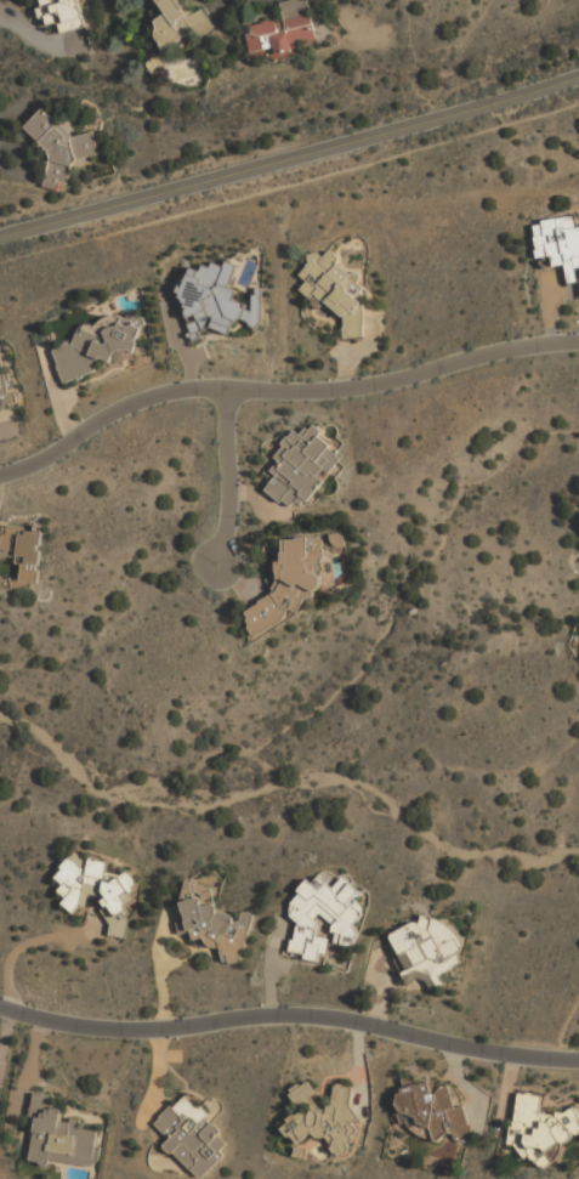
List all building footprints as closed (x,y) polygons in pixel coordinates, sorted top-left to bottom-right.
[(50,35),(86,25),(80,0),(42,0),(50,35)] [(214,24),(204,7),(197,11),(190,0),(155,0),(163,15),(151,22),(166,51),(214,24)] [(282,1),(284,19),(248,24),(251,59),(296,53),(295,41),(314,39),(310,0),(291,0),(282,1)] [(72,181),(68,161),(100,154),(95,131),(72,136),(68,121),(56,124),(53,113),(35,117),(50,185),(72,181)] [(538,256),(552,255),(554,266),(566,263),(569,296),(578,295),(578,228),(577,228),(575,215),(533,221),(538,256)] [(344,336),(363,335),(362,272),(342,273),(341,253),(302,254),(303,295),(314,295),(316,311),(344,311),(344,336)] [(189,331),(185,334),(187,339),(191,336),(192,341),(199,338),(197,331),(209,328),(227,335),(233,321),(240,319),(245,321),(252,329),(260,322),(261,288),(255,288),(254,295),(251,294),(250,311),(244,308),(246,305),(232,299),(235,290),(226,287),(235,265),(226,261),(222,267),(211,262),(209,267),(201,265),(199,271),(189,267),(181,288),(177,287),(176,291),(180,293),(178,297),(181,299),(182,302),(185,304),(183,306),(186,307),(183,312),(186,318),(188,324),(187,324),(189,331)] [(64,382),(100,370),(98,365),(144,350),(132,311),(79,329),(81,336),(52,346),(64,382)] [(18,409),(16,391),(12,391),(11,373),(5,373),(4,355),(0,355),(0,411),(18,409)] [(345,453),(308,426),(302,435),(294,427),(273,457),(282,463),(262,488),(290,508),(297,498),(308,505),(345,453)] [(0,529),(0,564),(21,565),(19,583),(40,584),(42,531),(0,529)] [(325,537),(278,537),(279,590),(245,611),(245,624),(254,639),(319,599),(306,599),(327,585),(318,571),(325,566),(325,537)] [(55,877),(61,882),(62,903),(74,912),(80,912),(91,897),(96,897),(107,906),(101,913),(108,919),(120,918),(135,899),(134,889),(136,886),(135,877),(131,873),(109,874),(108,858),(89,860),(75,850),(55,877)] [(289,952),(325,962),(331,940),(354,946),(364,907),(358,906),(364,886),(340,880),(339,885),(301,875),(290,917),(297,919),(289,952)] [(242,960),(256,914),(243,911),(240,917),(217,909),(214,889),(188,880),(185,891),(187,900),(182,901),(189,937),(220,947),(222,958),(233,962),(242,960)] [(467,962),(439,909),(386,937),(416,993),(445,977),(444,974),(467,962)] [(449,1079),(416,1084),(415,1077),(396,1079),(402,1123),(409,1122),(413,1141),(470,1133),(466,1105),(453,1107),(449,1079)] [(289,1093),(300,1106),(317,1092),(307,1079),(289,1093)] [(356,1086),(334,1084),(334,1110),(285,1110),(285,1138),(331,1138),(330,1154),(354,1154),(356,1086)] [(518,1145),(516,1158),(556,1164),(561,1135),(578,1138),(578,1114),(541,1109),(543,1095),(518,1092),(510,1144),(518,1145)] [(28,1158),(96,1167),(101,1130),(80,1128),(80,1121),(62,1118),(63,1107),(55,1106),(56,1095),(36,1093),(28,1158)] [(164,1144),(198,1178),(200,1178),(235,1145),(185,1093),(154,1123),(169,1139),(164,1144)]
